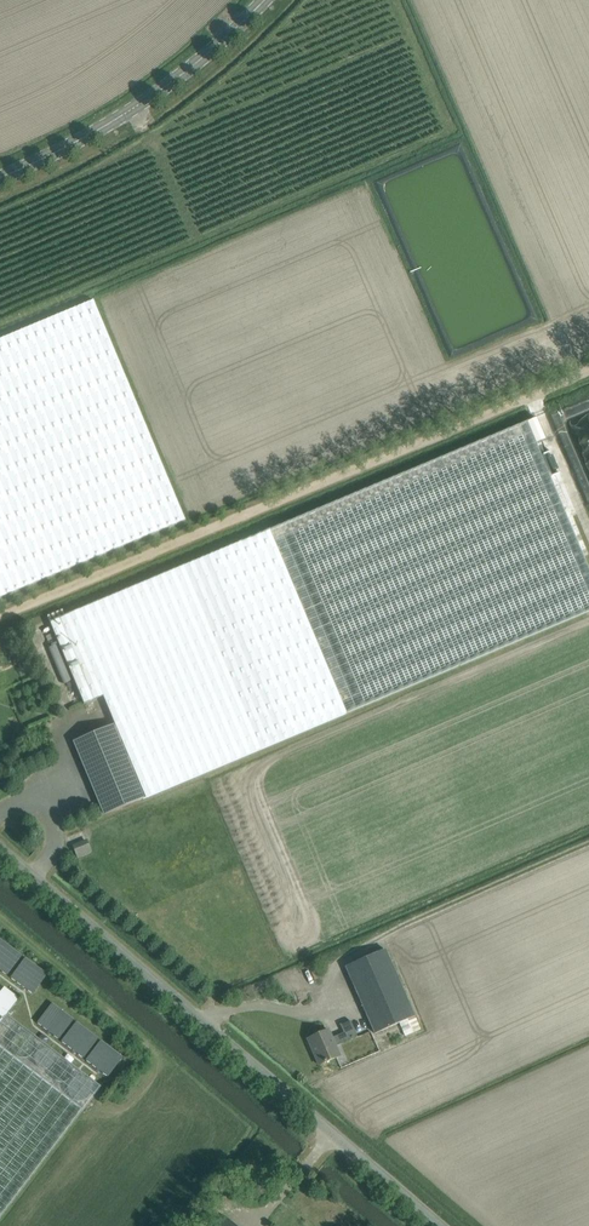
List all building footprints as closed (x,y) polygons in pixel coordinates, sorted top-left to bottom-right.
[(94,301),(0,340),(0,598),(185,520),(94,301)] [(588,611),(588,566),(538,443),(547,439),(538,418),(270,531),(50,623),(84,705),(103,697),(115,725),(75,742),(105,814),(143,798),(143,799),(346,714),(588,611)] [(92,852),(88,842),(73,848),(77,858),(92,852)] [(0,939),(0,970),(7,975),(22,955),(0,939)] [(421,1030),(386,949),(346,967),(375,1033),(399,1023),(405,1037),(421,1030)] [(25,958),(11,978),(33,994),(47,974),(25,958)] [(100,1086),(7,1014),(19,999),(4,987),(0,993),(0,1217),(100,1086)] [(52,1003),(37,1023),(59,1039),(74,1019),(52,1003)] [(333,1048),(358,1037),(350,1020),(340,1025),(344,1033),(332,1038),(329,1030),(308,1039),(319,1065),(337,1057),(333,1048)] [(77,1022),(62,1041),(83,1058),(98,1038),(77,1022)] [(101,1040),(86,1060),(108,1077),(123,1057),(101,1040)] [(223,1215),(213,1225),(236,1225),(223,1215)]
